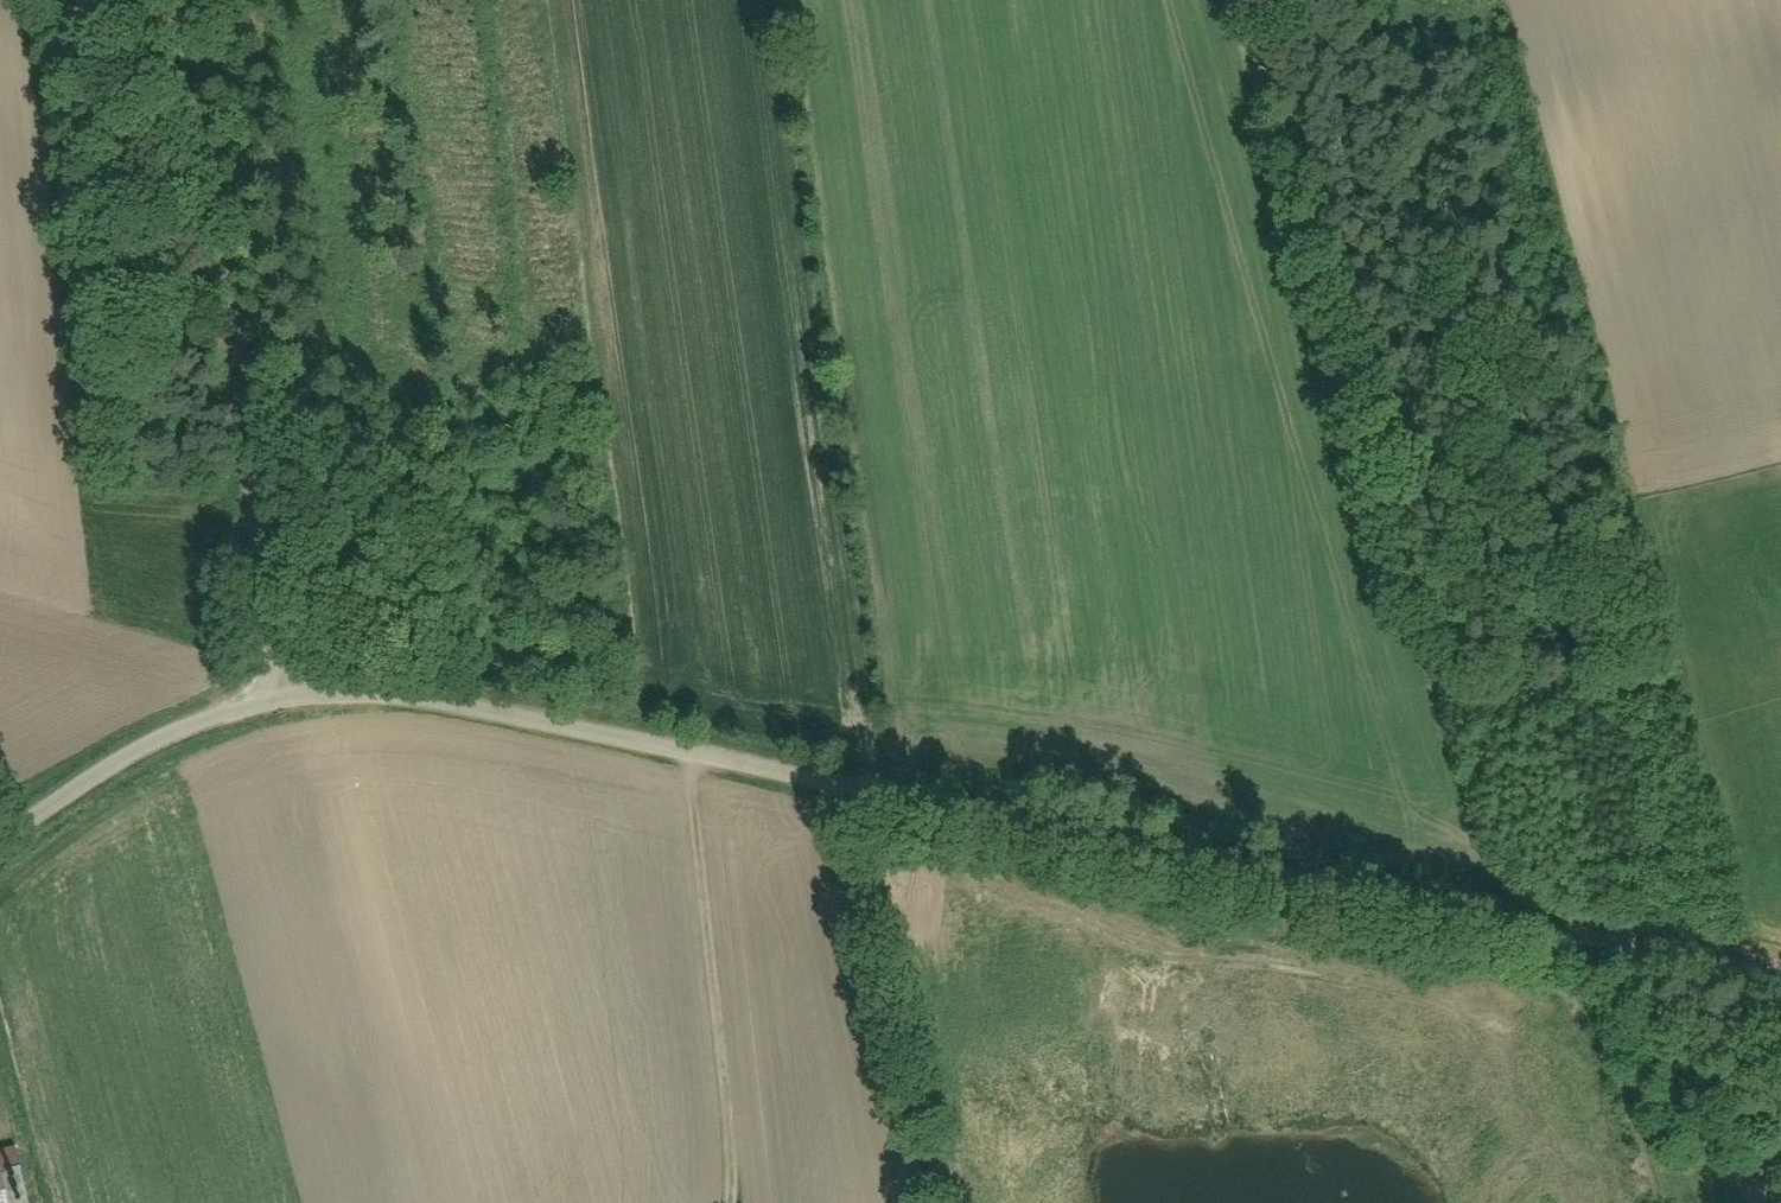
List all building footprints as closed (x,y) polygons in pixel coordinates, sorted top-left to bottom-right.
[(0,1154),(0,1202),(11,1202),(0,1154)]
